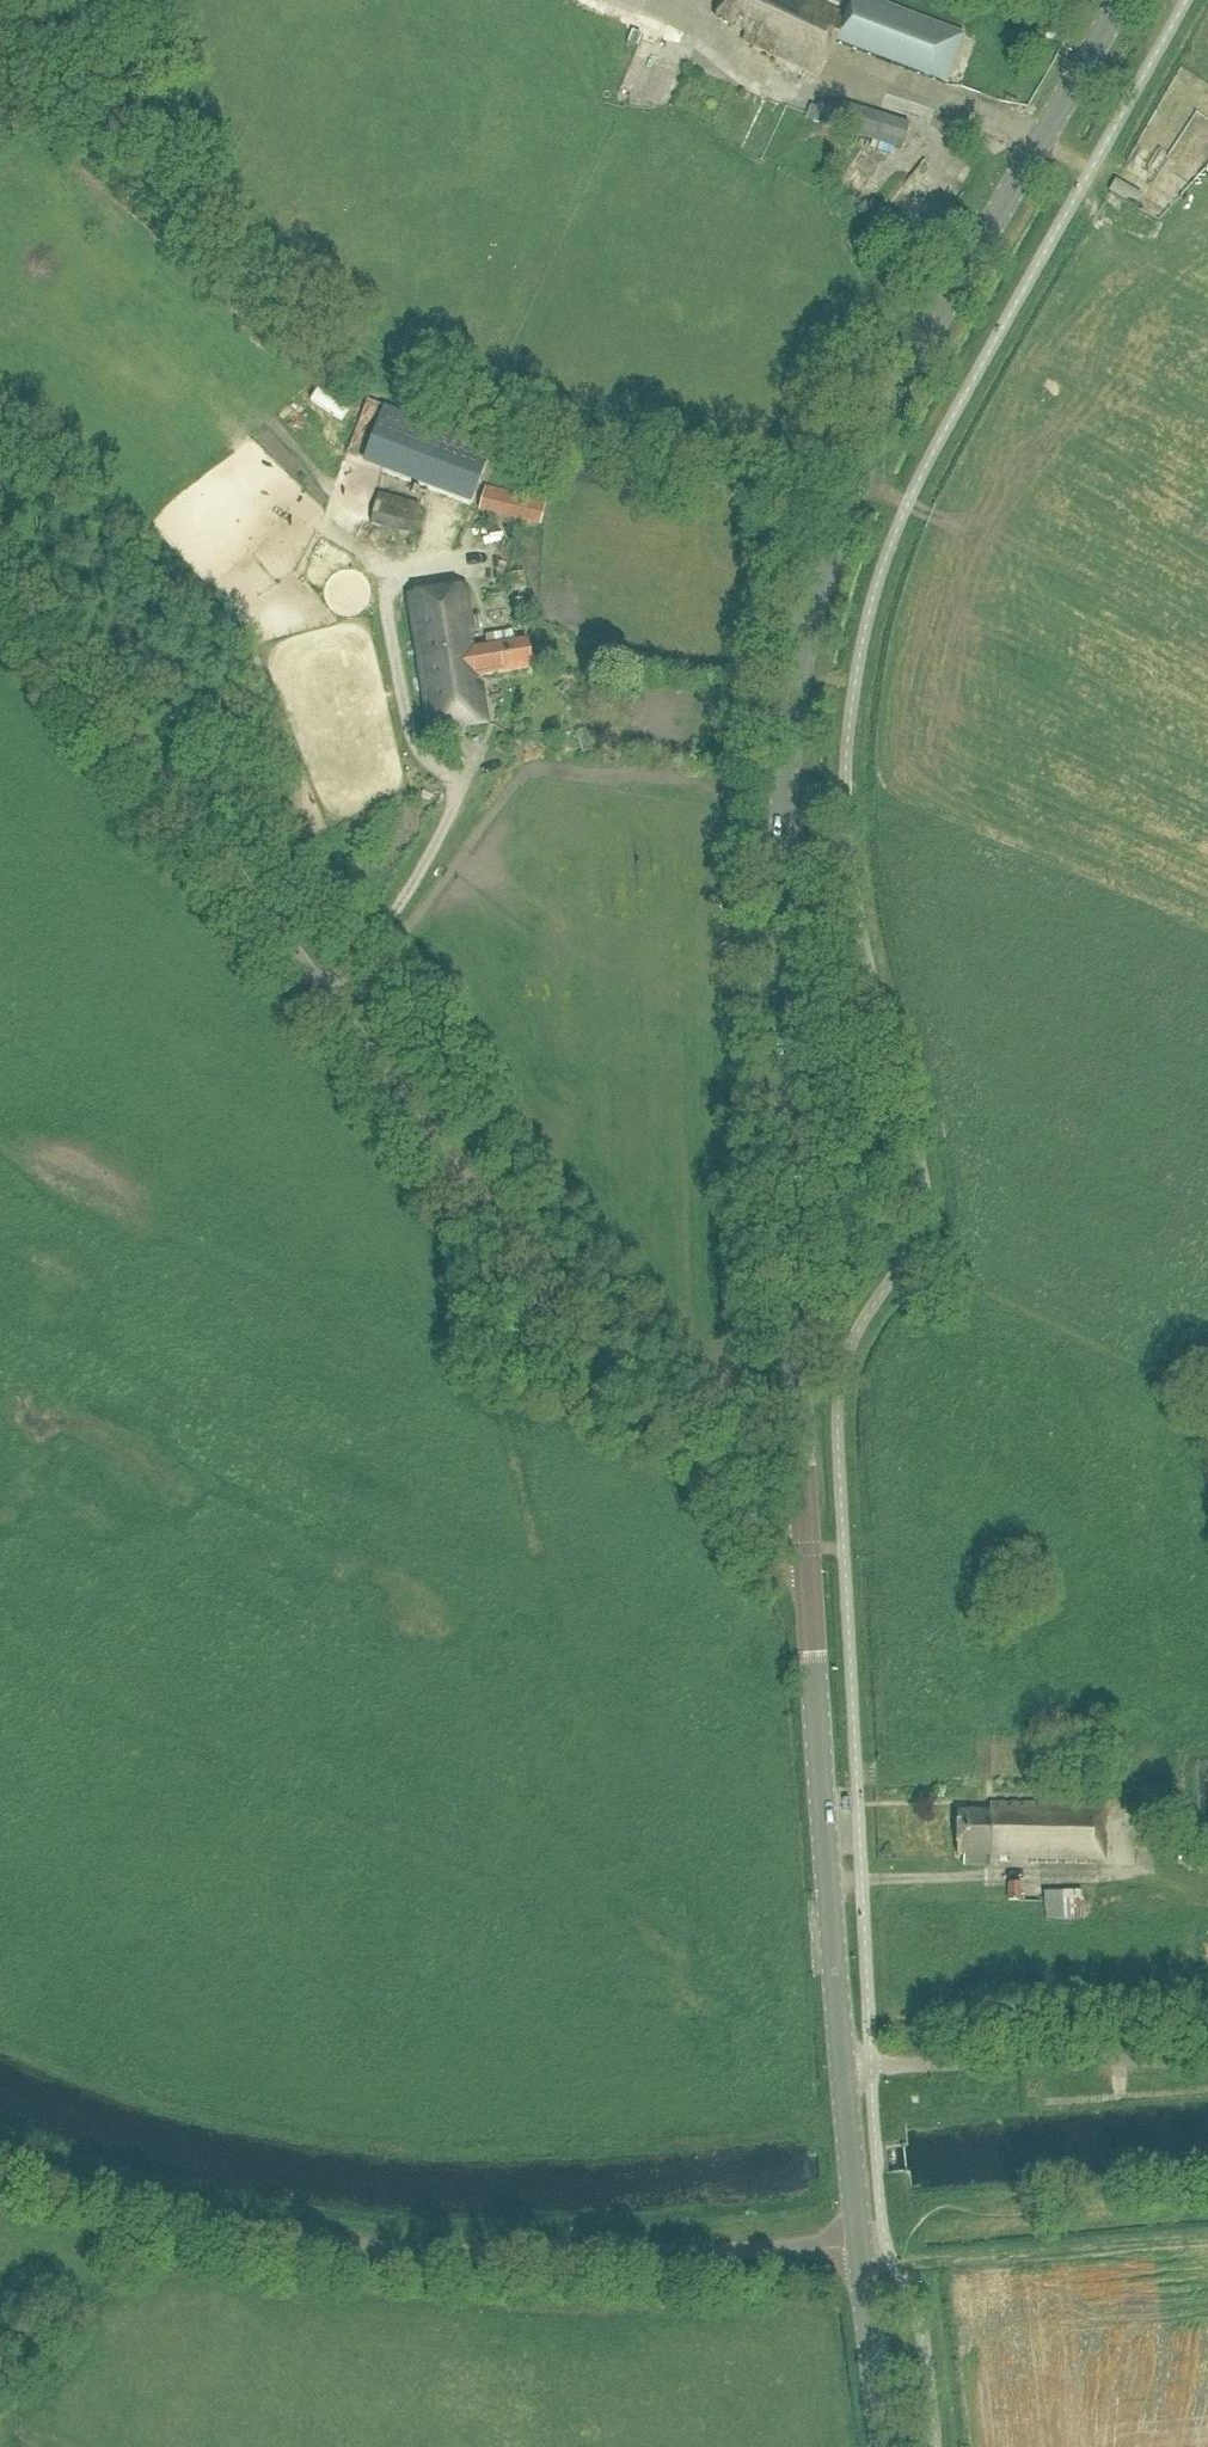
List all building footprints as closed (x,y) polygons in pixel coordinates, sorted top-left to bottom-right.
[(845,14),(811,0),(725,0),(717,21),(746,34),(743,42),(820,77),(835,44),(947,85),(963,34),(877,0),(850,0),(845,14)] [(902,152),(910,124),(843,103),(842,107),(828,103),(821,127),(864,140),(902,152)] [(881,196),(900,180),(892,170),(873,185),(881,196)] [(547,500),(485,486),(488,476),(395,451),(388,477),(456,496),(455,502),(479,508),(478,511),(540,526),(547,500)] [(411,537),(420,505),(379,494),(371,526),(411,537)] [(523,575),(507,577),(509,596),(524,595),(523,575)] [(475,648),(479,679),(532,671),(528,640),(475,648)] [(1104,1866),(1105,1812),(1105,1805),(991,1803),(991,1812),(958,1811),(958,1819),(958,1863),(964,1863),(964,1867),(991,1867),(991,1863),(1010,1863),(1010,1866),(1104,1866)] [(1135,1847),(1155,1847),(1154,1808),(1134,1808),(1135,1847)] [(1021,1901),(1022,1884),(1008,1885),(1007,1900),(1021,1901)] [(1046,1920),(1084,1920),(1082,1892),(1044,1893),(1046,1920)]
